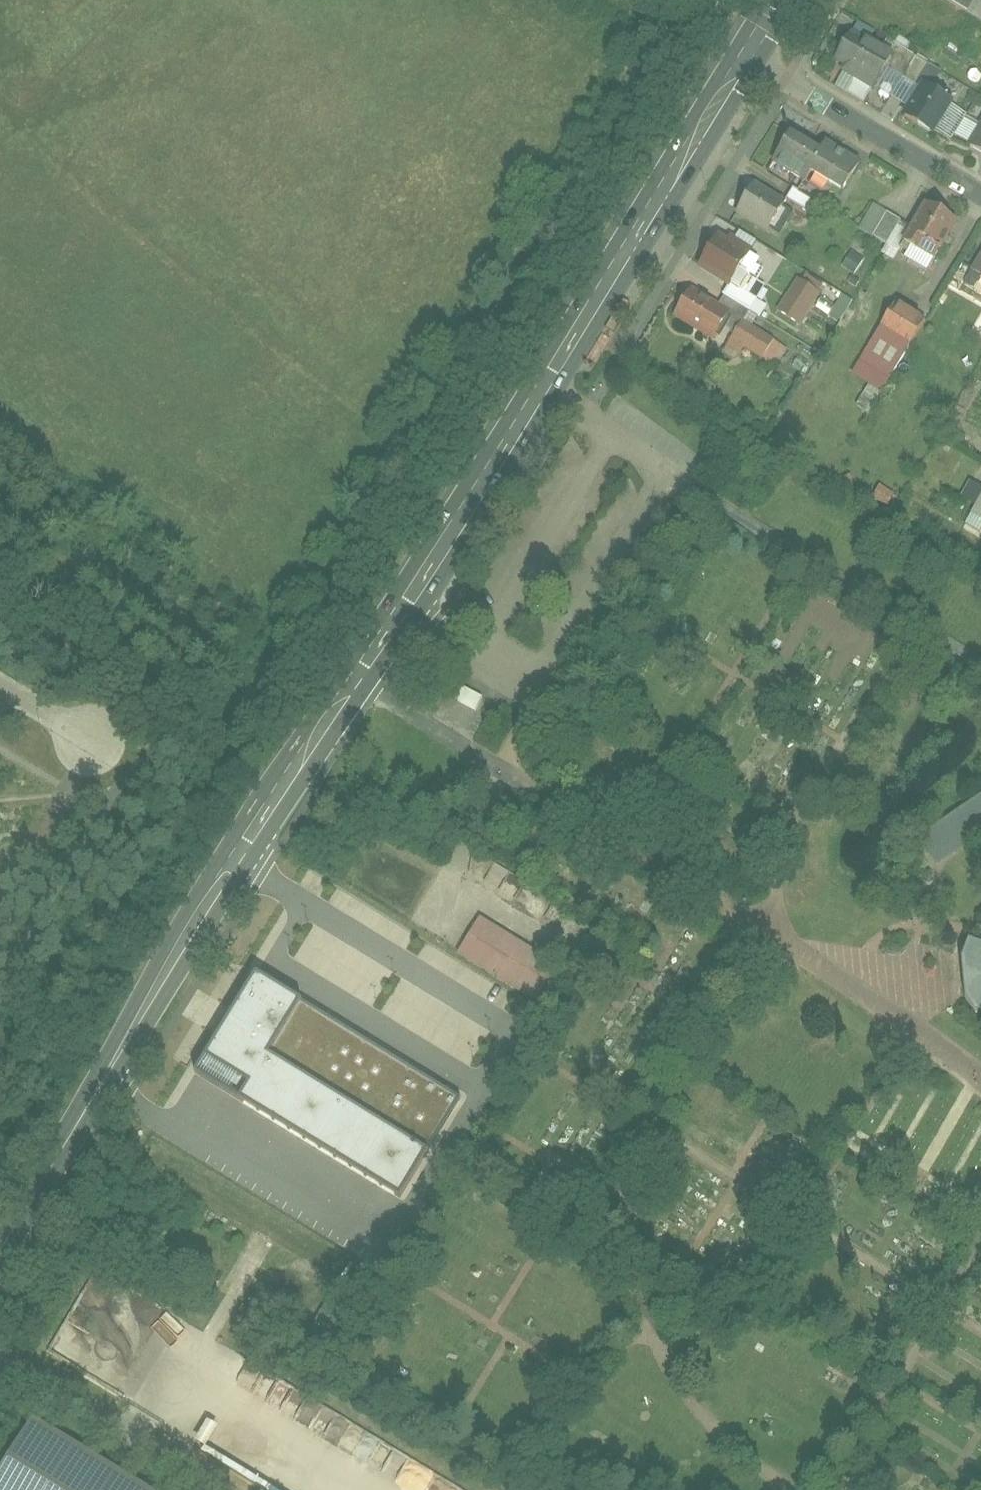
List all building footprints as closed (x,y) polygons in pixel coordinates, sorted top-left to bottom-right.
[(980,35),(980,0),(924,0),(980,35)] [(826,55),(869,81),(886,52),(926,76),(907,109),(980,154),(980,113),(975,123),(951,109),(961,93),(935,78),(946,60),(892,27),(883,42),(847,21),(826,55)] [(832,188),(850,159),(788,120),(770,149),(832,188)] [(733,205),(767,225),(784,197),(749,177),(733,205)] [(788,189),(784,198),(802,205),(806,197),(788,189)] [(954,215),(928,197),(907,226),(934,245),(954,215)] [(858,232),(882,239),(878,253),(893,257),(904,217),(865,206),(858,232)] [(697,256),(731,278),(747,251),(713,230),(697,256)] [(967,265),(980,275),(980,245),(967,265)] [(729,306),(684,278),(667,306),(712,333),(729,306)] [(790,278),(775,315),(801,326),(816,289),(790,278)] [(928,314),(893,292),(874,323),(909,345),(928,314)] [(736,356),(739,349),(776,367),(787,344),(735,319),(720,348),(736,356)] [(971,503),(962,524),(978,531),(980,525),(980,486),(966,480),(957,498),(971,503)] [(457,685),(450,700),(472,710),(479,695),(457,685)] [(980,829),(980,790),(906,838),(927,864),(980,829)] [(518,990),(541,952),(472,912),(450,950),(518,990)] [(946,932),(940,955),(951,1003),(975,1001),(980,996),(980,943),(946,932)] [(397,1197),(457,1100),(250,974),(190,1071),(397,1197)] [(37,1423),(0,1486),(0,1489),(149,1489),(37,1423)]
